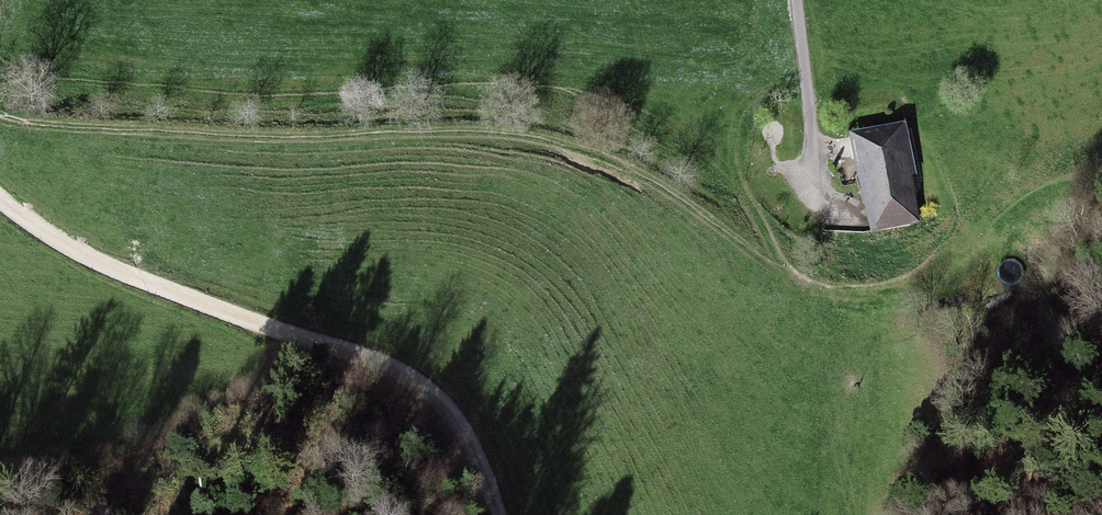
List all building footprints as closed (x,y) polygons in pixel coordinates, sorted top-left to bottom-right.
[(916,177),(906,126),(850,137),(869,234),(921,224),(912,177),(916,177)]
